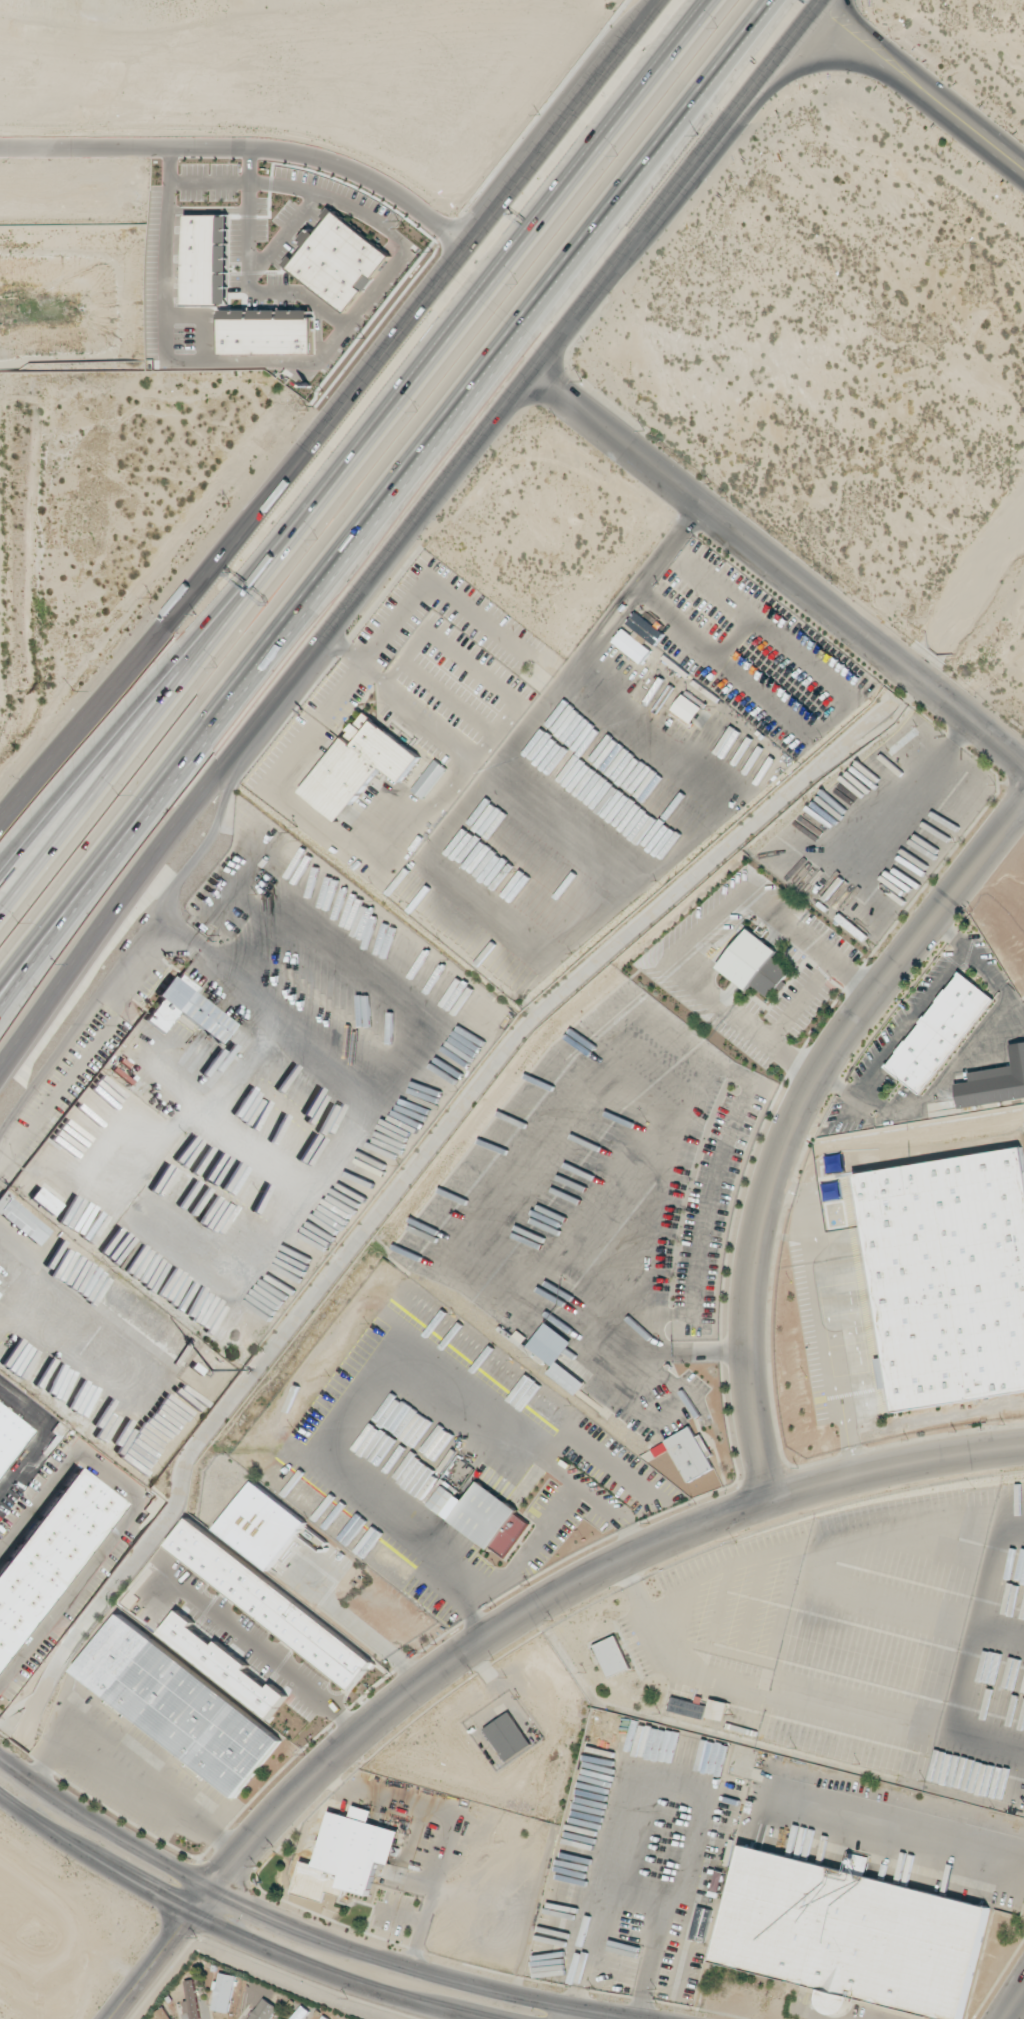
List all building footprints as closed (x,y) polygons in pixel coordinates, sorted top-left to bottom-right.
[(390,256),(333,212),(316,234),(309,229),(299,241),(306,246),(289,268),(345,312),(363,290),(357,286),(367,273),(373,277),(390,256)] [(231,215),(188,215),(187,305),(230,306),(231,215)] [(313,353),(312,309),(224,310),(224,354),(313,353)] [(655,645),(664,634),(635,612),(627,623),(655,645)] [(612,642),(640,664),(651,651),(623,628),(612,642)] [(691,725),(703,707),(683,694),(671,711),(691,725)] [(421,756),(362,712),(302,794),(341,822),(381,767),(402,782),(421,756)] [(777,950),(747,928),(718,968),(748,989),(751,985),(769,998),(790,969),(773,957),(777,950)] [(234,1023),(194,994),(198,988),(176,972),(158,997),(160,998),(145,1020),(162,1033),(177,1013),(219,1043),(234,1023)] [(920,1093),(886,1066),(961,973),(995,1000),(920,1093)] [(1009,1044),(1012,1066),(969,1072),(970,1082),(956,1084),(959,1107),(1023,1098),(1023,1042),(1009,1044)] [(1022,1145),(1023,1157),(1023,1389),(896,1410),(856,1174),(1022,1145)] [(61,1204),(38,1187),(29,1198),(53,1215),(61,1204)] [(4,1191),(0,1196),(0,1215),(37,1246),(51,1230),(4,1191)] [(586,1383),(558,1362),(573,1342),(547,1322),(528,1347),(554,1366),(548,1373),(577,1395),(586,1383)] [(715,1469),(709,1457),(712,1455),(701,1434),(696,1436),(691,1426),(665,1440),(687,1483),(715,1469)] [(127,1505),(0,1667),(0,1569),(79,1468),(127,1505)] [(307,1522),(253,1481),(217,1530),(270,1570),(307,1522)] [(477,1483),(465,1500),(443,1485),(429,1506),(505,1559),(532,1520),(477,1483)] [(352,1689),(170,1545),(192,1517),(374,1661),(352,1689)] [(250,1665),(217,1641),(215,1644),(191,1627),(195,1622),(178,1610),(159,1636),(271,1717),(287,1695),(271,1683),(269,1687),(246,1670),(250,1665)] [(122,1614),(279,1741),(235,1796),(77,1670),(122,1614)] [(608,1677),(631,1668),(616,1635),(594,1645),(608,1677)] [(669,1710),(704,1720),(707,1706),(672,1696),(669,1710)] [(706,1717),(724,1721),(728,1703),(710,1699),(706,1717)] [(506,1762),(532,1744),(509,1712),(484,1729),(506,1762)] [(329,1811),(316,1864),(302,1861),(294,1893),(326,1901),(328,1892),(345,1896),(346,1890),(370,1896),(378,1861),(391,1865),(399,1831),(369,1823),(372,1810),(353,1806),(351,1816),(329,1811)] [(990,1907),(962,2018),(941,2018),(714,1961),(744,1845),(990,1907)] [(712,1909),(697,1906),(691,1940),(705,1942),(712,1909)] [(211,2009),(228,2013),(236,1976),(219,1972),(211,2009)] [(201,2018),(193,1979),(182,1981),(190,2018),(198,2018),(201,2018)] [(278,2007),(264,1998),(250,2018),(270,2018),(278,2007)] [(309,2011),(301,2004),(288,2018),(303,2018),(309,2011)] [(163,2007),(155,2012),(159,2018),(171,2018),(163,2007)]
